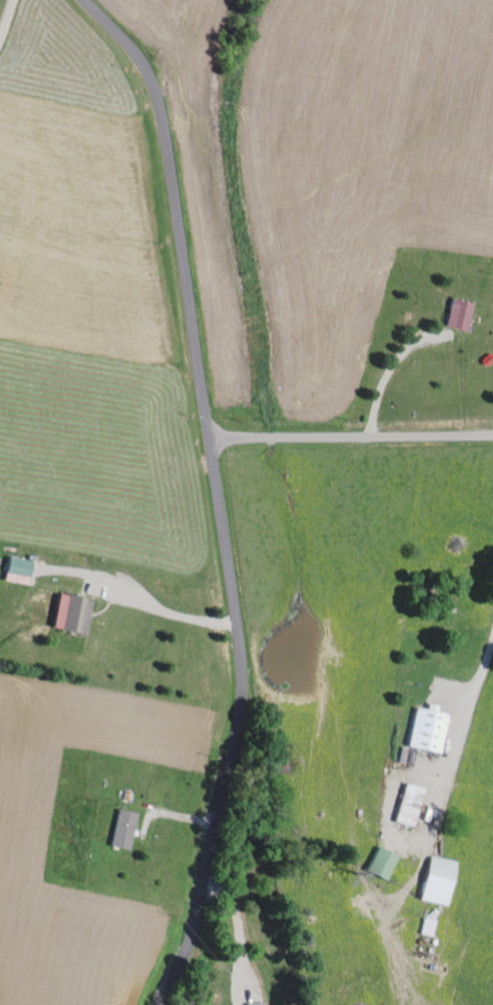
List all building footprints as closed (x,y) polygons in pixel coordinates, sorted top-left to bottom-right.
[(445,329),(467,332),(471,303),(449,300),(445,329)] [(4,580),(27,584),(31,561),(8,557),(4,580)] [(92,599),(58,592),(51,628),(84,635),(92,599)] [(405,746),(439,754),(448,715),(414,707),(405,746)] [(412,827),(420,787),(403,783),(394,823),(412,827)] [(128,850),(136,814),(118,809),(109,846),(128,850)] [(386,880),(396,855),(376,847),(366,872),(386,880)] [(456,863),(429,856),(418,899),(445,906),(456,863)]
